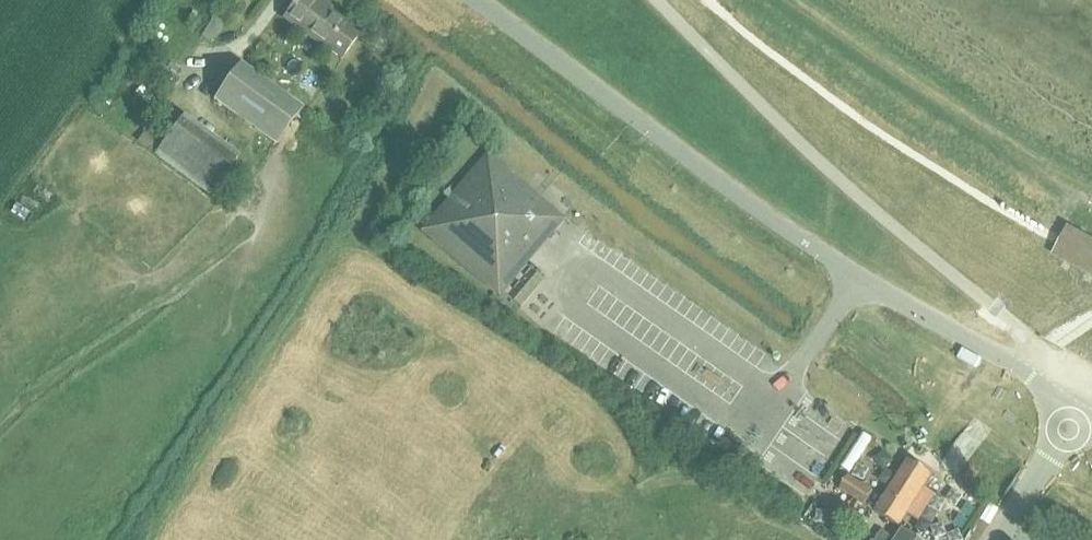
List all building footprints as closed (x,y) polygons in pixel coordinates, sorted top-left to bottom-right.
[(345,26),(346,24),(331,12),(333,9),(320,0),(299,0),(285,19),(326,51),(328,49),(341,59),(359,36),(345,26)] [(214,16),(202,35),(211,41),(224,23),(214,16)] [(276,144),(302,109),(241,65),(215,100),(276,144)] [(213,193),(236,162),(180,121),(157,152),(213,193)] [(147,129),(137,143),(146,150),(157,136),(147,129)] [(431,229),(451,246),(447,251),(493,291),(531,246),(535,250),(555,227),(553,226),(552,213),(553,212),(509,174),(507,180),(487,163),(431,229)] [(1067,224),(1050,255),(1091,276),(1091,237),(1067,224)] [(841,471),(862,435),(850,428),(829,464),(841,471)] [(909,461),(877,512),(900,527),(906,517),(933,476),(909,461)] [(864,506),(873,491),(849,476),(840,490),(864,506)] [(955,494),(934,524),(950,535),(970,505),(955,494)] [(904,530),(897,539),(920,539),(904,530)] [(882,532),(877,539),(895,539),(882,532)]
